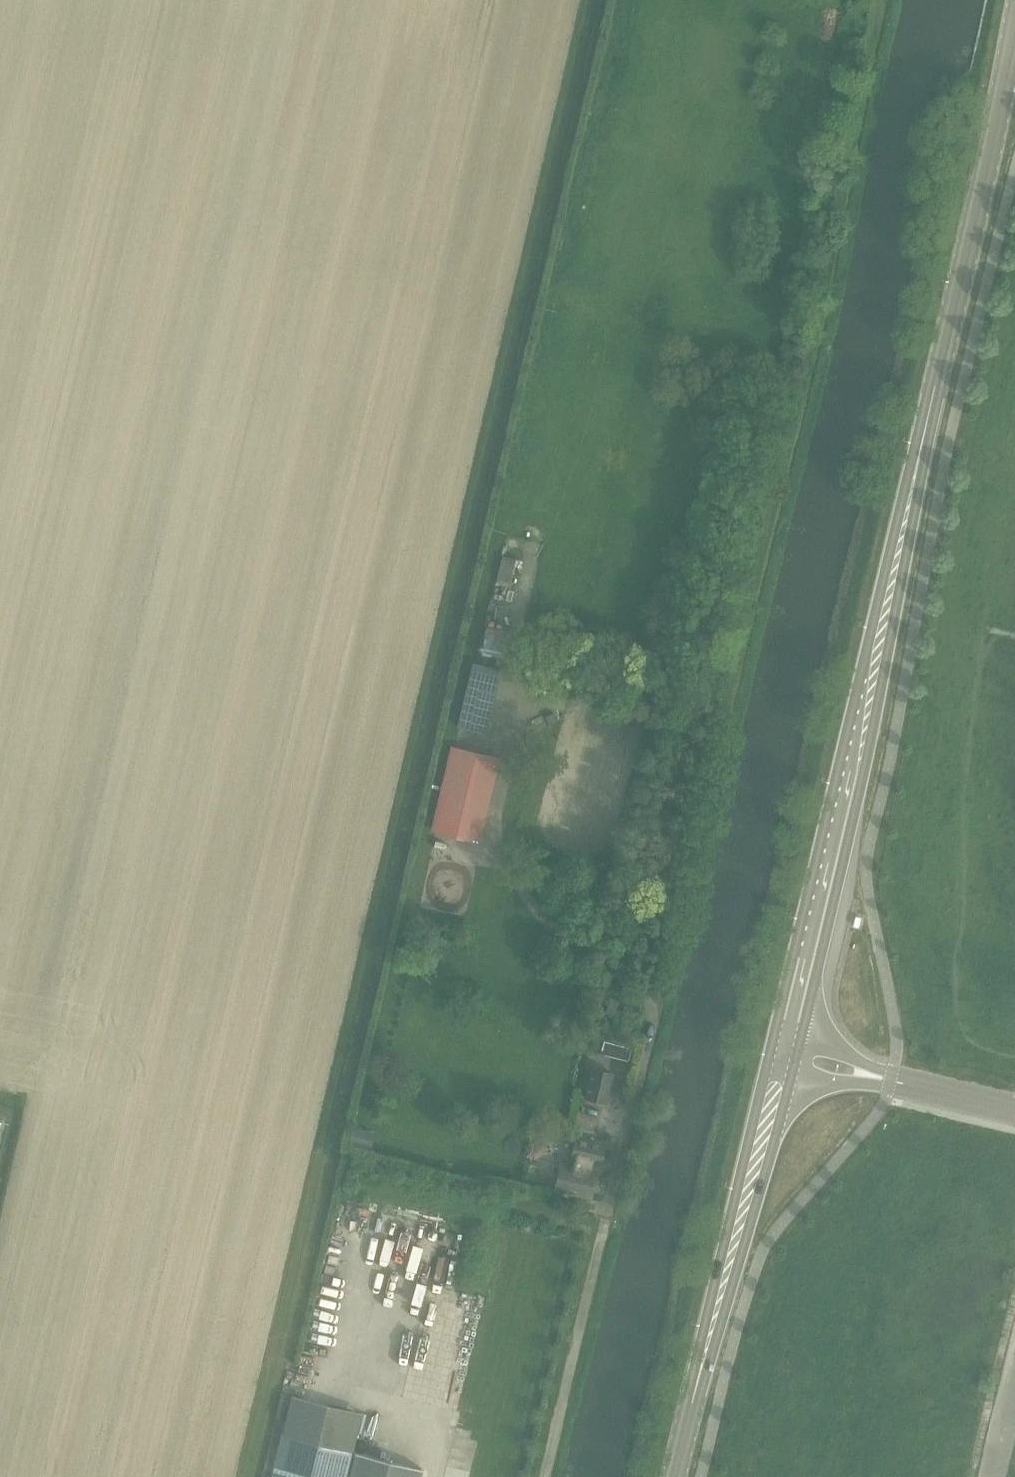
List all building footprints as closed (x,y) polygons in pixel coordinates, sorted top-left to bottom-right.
[(502,556),(497,579),(518,584),(523,561),(502,556)] [(486,627),(480,655),(503,660),(509,632),(486,627)] [(474,666),(461,725),(484,730),(497,671),(474,666)] [(452,745),(431,832),(435,833),(480,844),(500,757),(452,745)] [(603,1040),(600,1054),(628,1061),(631,1047),(603,1040)] [(589,1068),(583,1097),(607,1103),(614,1073),(589,1068)] [(560,1161),(553,1191),(588,1199),(595,1170),(591,1169),(592,1164),(599,1166),(605,1142),(575,1135),(569,1160),(573,1161),(572,1164),(560,1161)] [(421,1469),(389,1461),(355,1452),(363,1412),(291,1394),(281,1434),(271,1476),(419,1476),(421,1469)]
